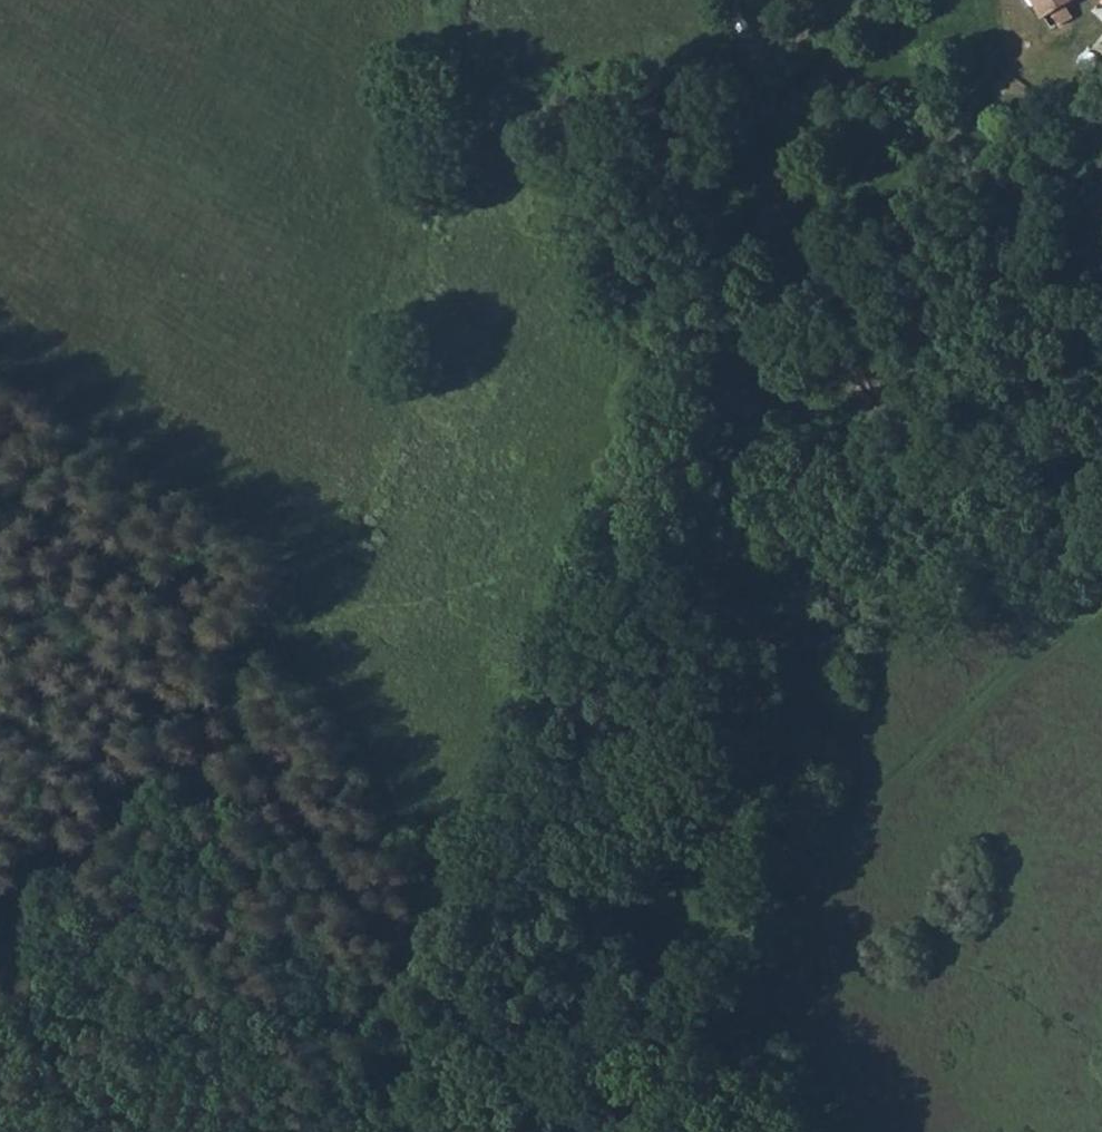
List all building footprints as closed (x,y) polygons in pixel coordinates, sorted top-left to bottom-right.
[(1048,32),(1068,23),(1062,11),(1075,5),(1073,0),(1032,0),(1048,32)]
